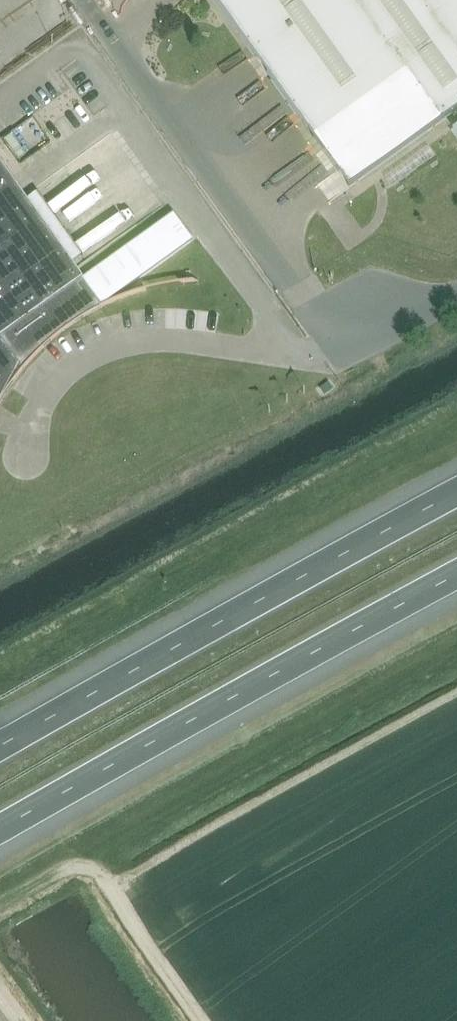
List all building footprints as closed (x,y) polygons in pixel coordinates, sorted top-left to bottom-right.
[(349,188),(456,111),(456,0),(214,0),(349,188)] [(100,306),(82,281),(82,280),(70,265),(80,258),(35,194),(25,201),(0,166),(0,401),(1,399),(7,391),(11,384),(18,375),(23,368),(31,360),(37,354),(42,349),(51,340),(60,333),(67,328),(75,323),(83,317),(93,312),(101,307),(110,303),(119,299),(127,296),(137,293),(146,290),(155,288),(168,285),(176,284),(187,283),(199,282),(199,281),(189,281),(182,282),(173,283),(166,284),(159,286),(149,288),(138,291),(126,295),(120,298),(113,300),(107,303),(100,306)] [(173,215),(82,280),(82,281),(100,306),(106,303),(192,241),(173,215)]
